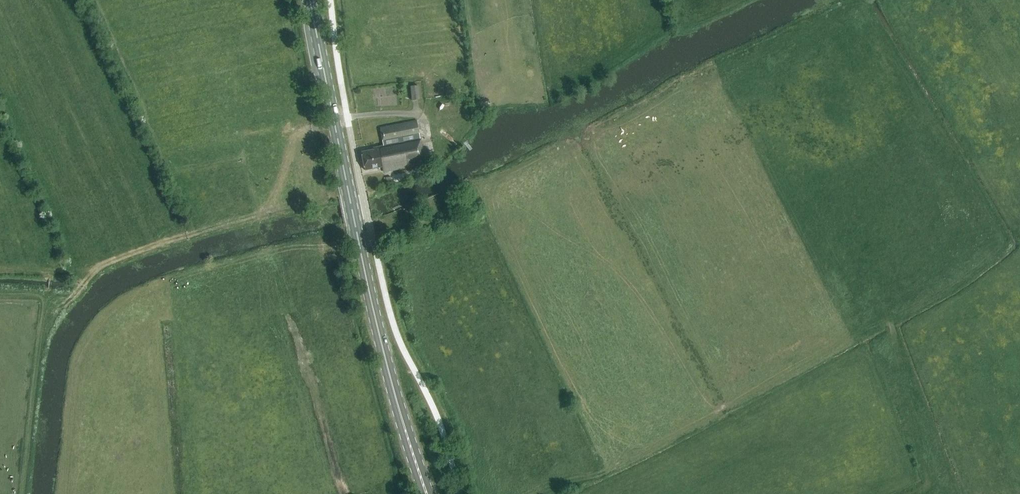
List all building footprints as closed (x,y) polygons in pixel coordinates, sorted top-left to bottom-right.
[(418,85),(410,86),(412,101),(419,100),(418,85)] [(417,121),(380,128),(384,146),(373,148),(374,150),(362,152),(365,170),(383,166),(384,171),(425,163),(420,139),(417,121)]
